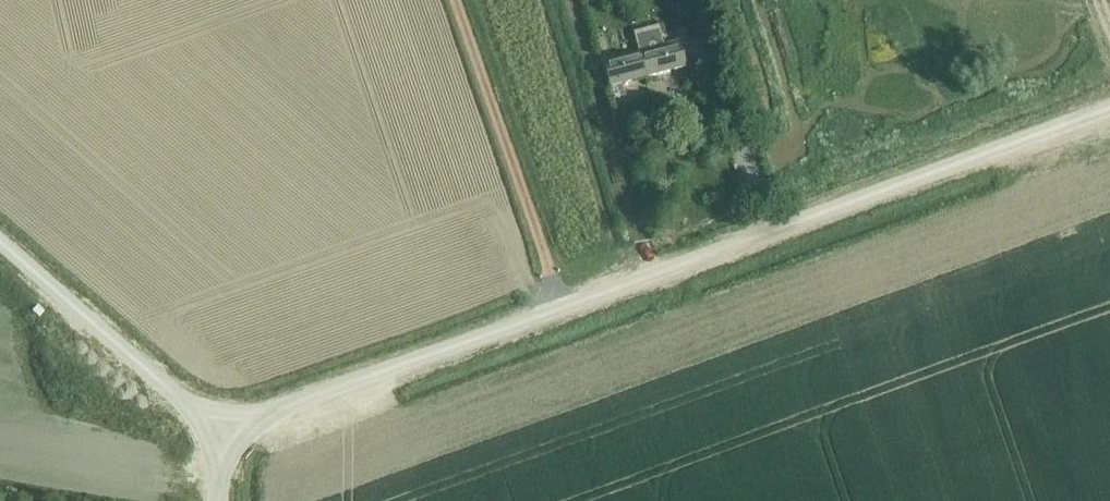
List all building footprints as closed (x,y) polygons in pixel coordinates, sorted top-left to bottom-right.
[(591,11),(610,88),(685,69),(679,46),(615,62),(611,46),(616,45),(612,29),(609,30),(607,23),(605,23),(602,8),(591,11)] [(716,37),(709,14),(697,18),(704,41),(716,37)] [(643,53),(666,46),(660,25),(637,32),(643,53)] [(756,150),(734,157),(744,188),(766,182),(756,150)]
